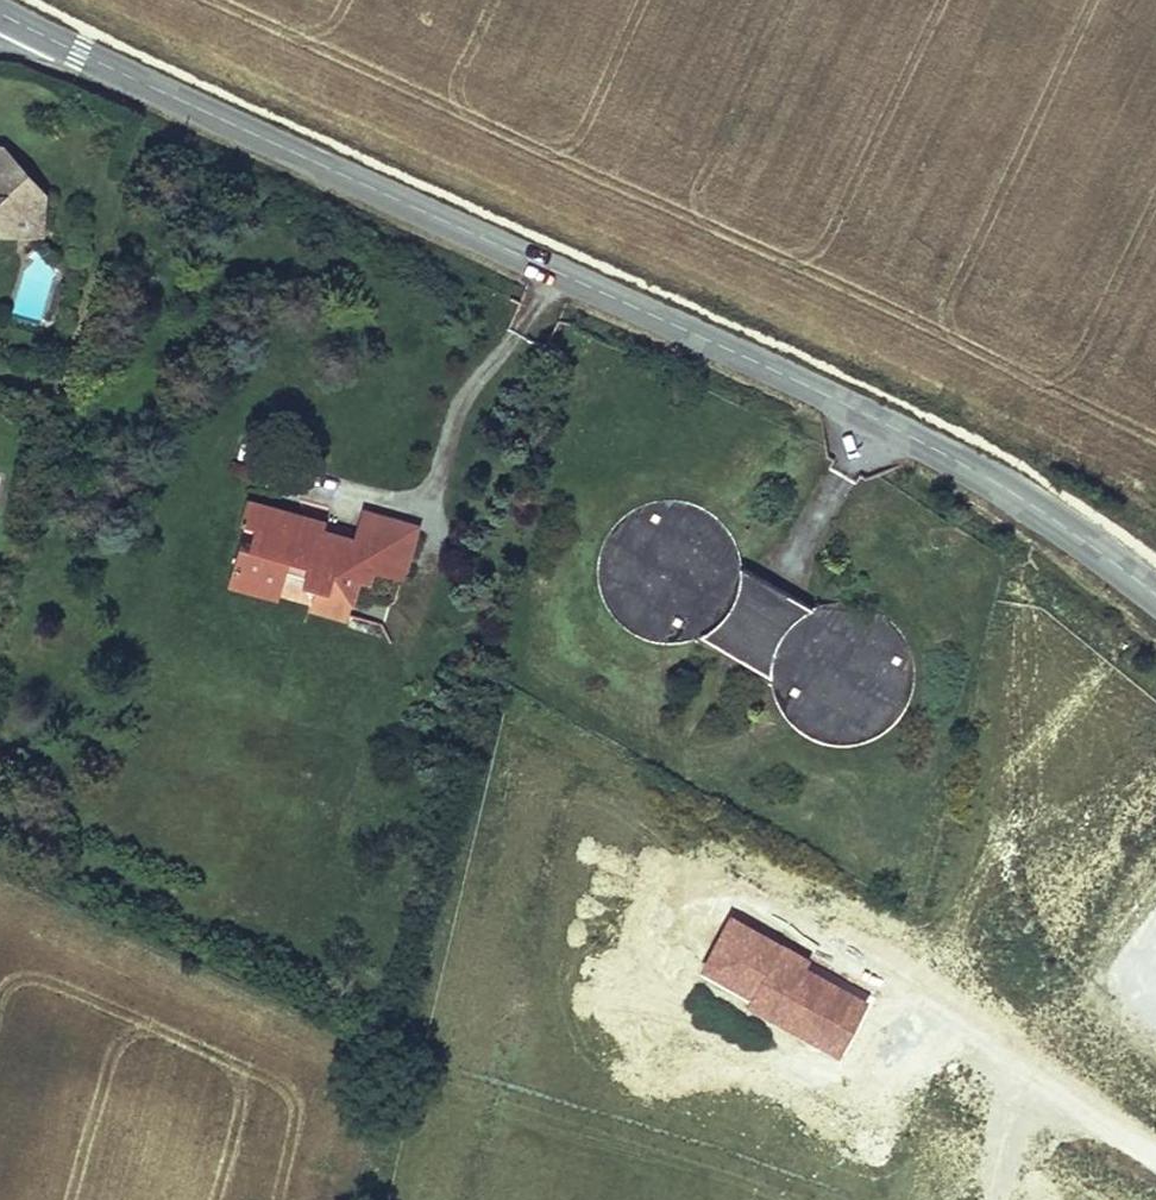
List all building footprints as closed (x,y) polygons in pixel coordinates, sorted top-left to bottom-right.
[(0,146),(0,217),(29,220),(33,192),(0,146)] [(29,220),(0,217),(0,233),(26,237),(29,220)] [(317,609),(350,619),(361,583),(367,563),(381,567),(404,574),(419,524),(367,508),(361,527),(329,517),(325,530),(312,526),(310,534),(296,530),(299,521),(274,513),(278,502),(251,494),(243,523),(254,526),(268,530),(261,554),(246,550),(236,585),(257,591),(261,577),(283,583),(291,557),(313,563),(306,584),(323,589),(317,609)] [(329,517),(278,502),(274,513),(299,521),(296,530),(310,534),(312,526),(325,530),(329,517)] [(594,566),(593,576),(594,586),(596,595),(599,604),(603,613),(609,621),(616,628),(623,634),(632,639),(641,643),(650,645),(660,646),(669,646),(679,644),(688,641),(697,637),(705,632),(712,625),(719,618),(724,610),(728,601),(731,592),(732,582),(732,572),(731,563),(728,553),(725,545),(719,536),(713,529),(706,522),(698,517),(689,512),(680,509),(671,508),(661,507),(651,508),(642,510),(633,514),(624,519),(616,525),(610,532),(604,539),(599,548),(596,557),(594,566)] [(254,526),(246,550),(261,554),(268,530),(254,526)] [(261,577),(257,591),(317,609),(323,589),(306,584),(313,563),(291,557),(283,583),(261,577)] [(375,587),(381,567),(367,563),(361,583),(375,587)] [(774,662),(773,672),(773,682),(775,691),(779,700),(783,709),(789,717),(795,724),(803,730),(811,735),(820,738),(830,741),(840,742),(849,742),(859,740),(868,737),(877,733),(885,728),(892,721),(899,714),(904,706),(908,697),(911,687),(912,678),(912,668),(911,659),(908,649),(904,640),(899,632),(893,625),(886,618),(878,613),(869,608),(860,605),(850,603),(841,603),(831,604),(822,606),(813,610),(804,614),(796,620),(790,627),(784,635),(779,644),(776,653),(774,662)]
